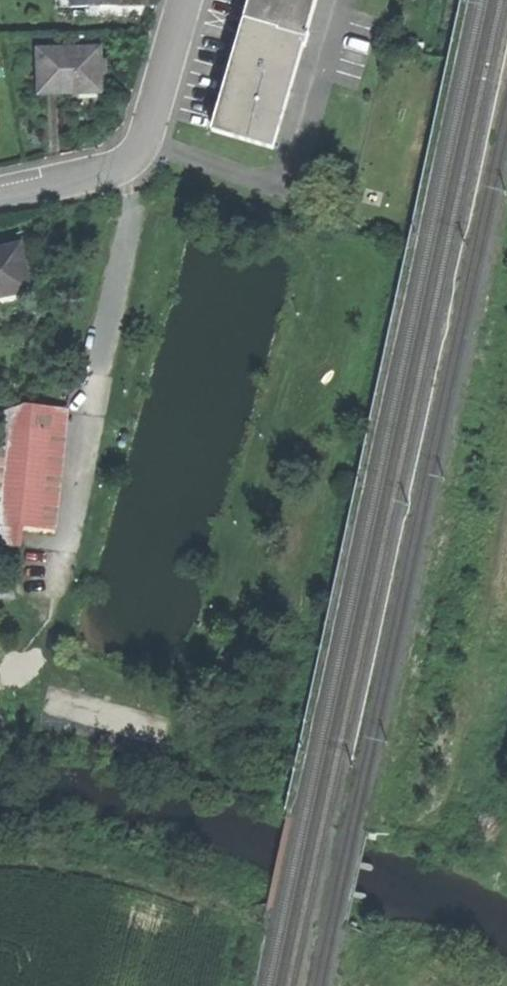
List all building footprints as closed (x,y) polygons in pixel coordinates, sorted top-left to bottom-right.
[(119,8),(119,0),(71,0),(71,9),(119,8)] [(244,22),(212,133),(273,151),(303,49),(305,49),(309,35),(307,34),(317,0),(251,0),(244,22)] [(38,53),(39,95),(68,94),(100,93),(99,51),(38,53)] [(332,232),(343,235),(347,218),(336,215),(332,232)] [(31,291),(21,248),(0,252),(0,298),(31,291)] [(0,402),(0,549),(19,551),(22,530),(57,533),(70,409),(0,402)]
